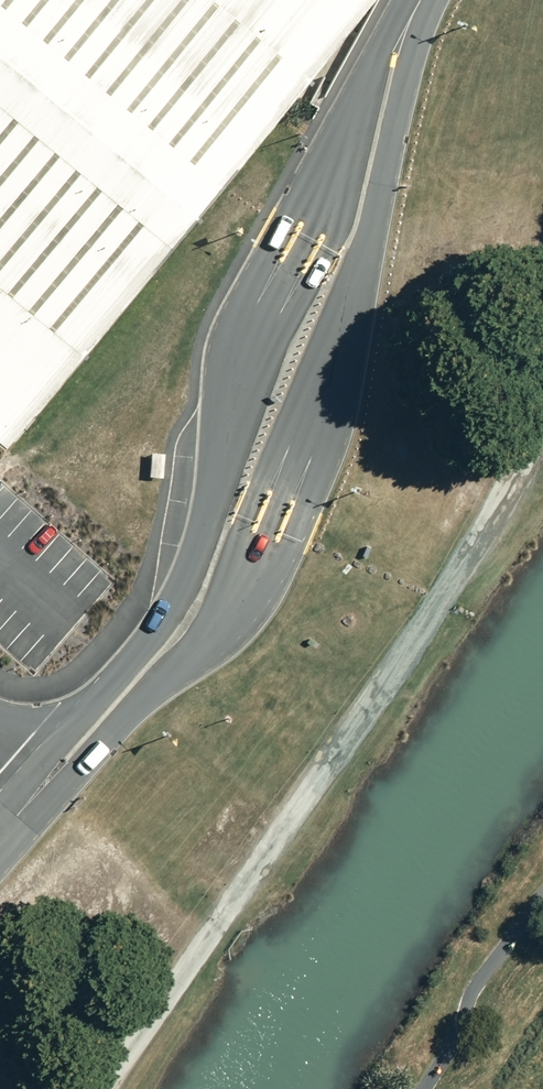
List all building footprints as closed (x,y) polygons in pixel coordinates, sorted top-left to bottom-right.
[(1,453),(379,0),(0,0),(0,453),(1,453)]
